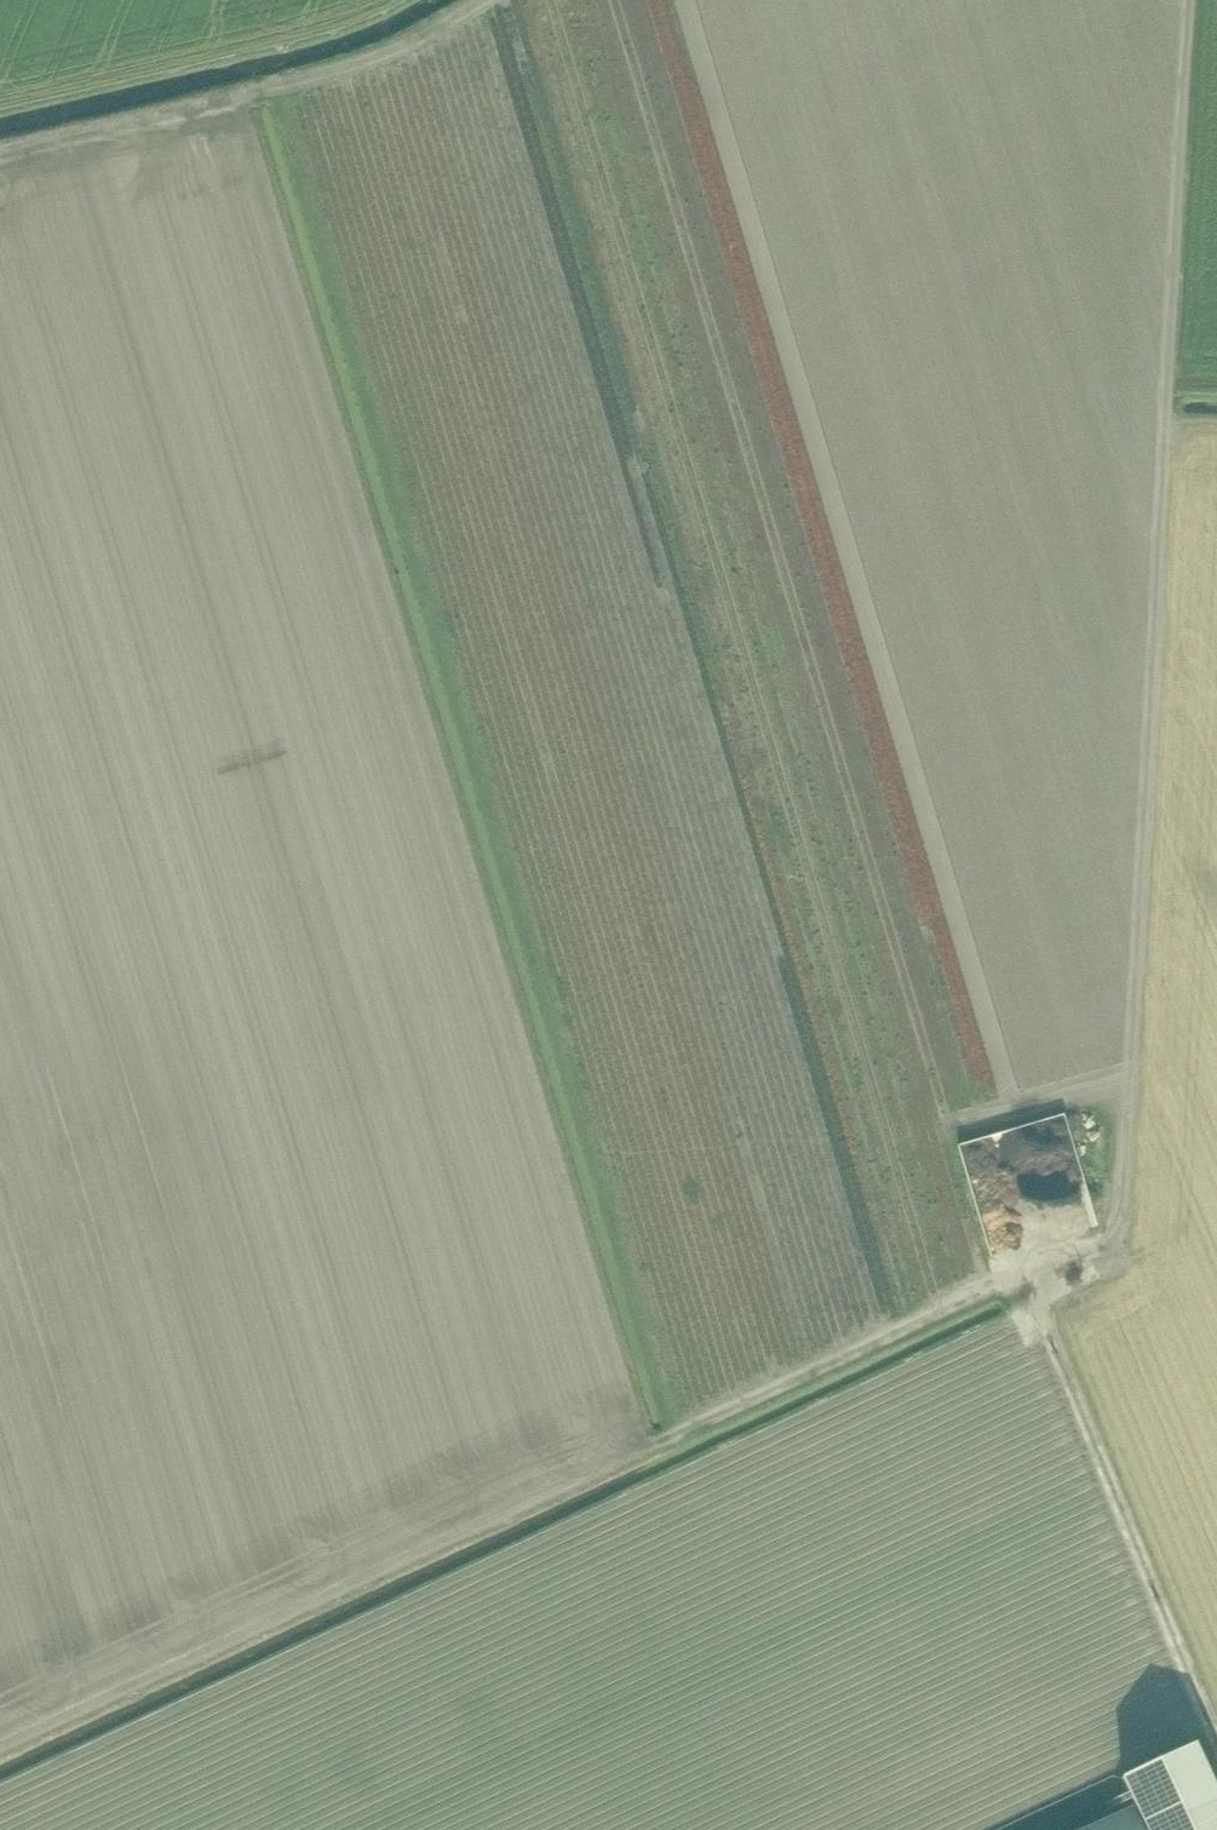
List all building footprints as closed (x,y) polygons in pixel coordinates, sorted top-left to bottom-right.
[(1196,1742),(1122,1777),(1135,1806),(1083,1829),(1216,1829),(1216,1788),(1196,1742)]
